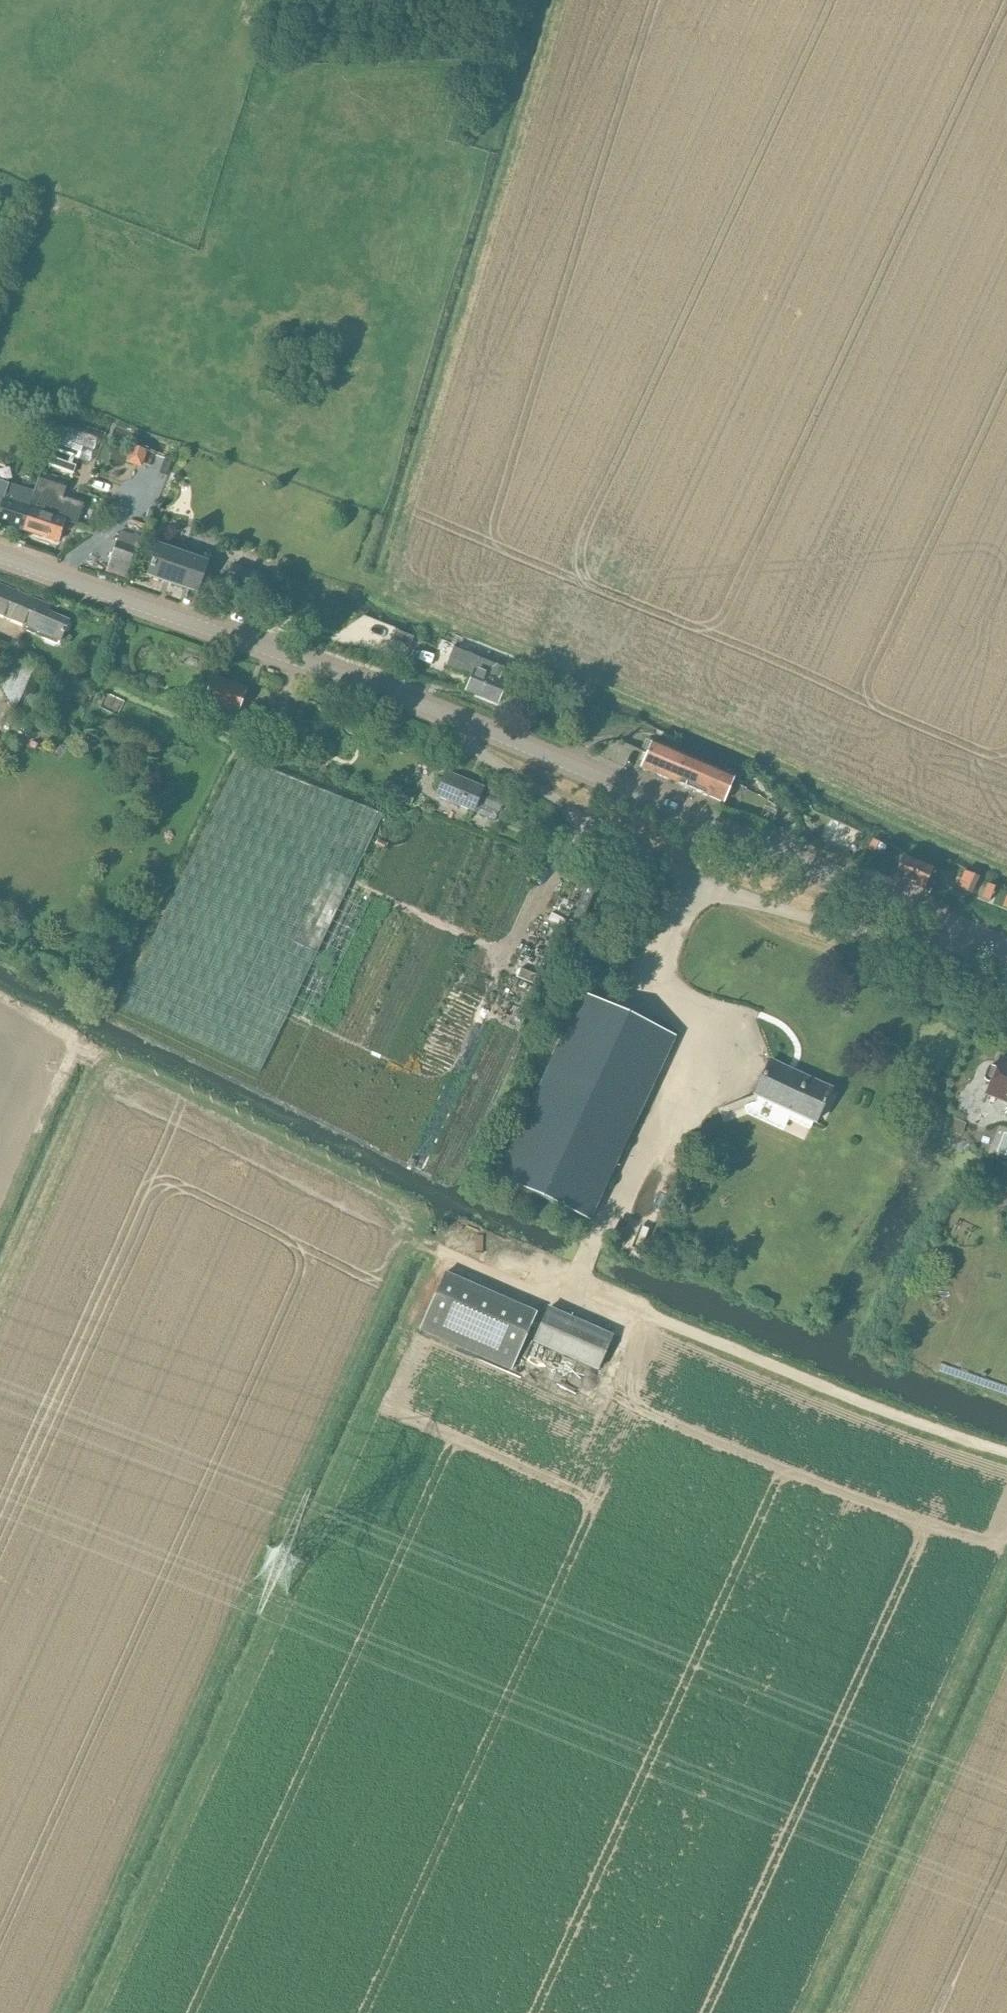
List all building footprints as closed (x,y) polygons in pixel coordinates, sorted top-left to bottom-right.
[(62,426),(58,439),(82,448),(78,460),(89,464),(98,439),(62,426)] [(29,510),(22,530),(58,542),(64,524),(65,521),(77,525),(84,504),(63,498),(66,488),(38,479),(34,493),(32,498),(32,499),(29,510)] [(22,530),(29,510),(32,499),(32,498),(34,493),(8,485),(0,482),(0,523),(22,530)] [(129,566),(134,553),(140,540),(122,533),(111,559),(129,566)] [(198,593),(203,579),(208,564),(157,547),(147,576),(198,593)] [(18,624),(17,625),(59,643),(69,621),(47,612),(50,606),(0,584),(0,616),(18,624)] [(410,647),(413,638),(396,632),(393,641),(410,647)] [(498,705),(500,698),(507,683),(500,680),(504,669),(453,648),(446,666),(472,676),(466,692),(498,705)] [(237,716),(247,689),(213,677),(204,704),(237,716)] [(275,737),(282,717),(270,713),(271,709),(254,703),(245,726),(275,737)] [(49,719),(45,730),(53,733),(58,723),(49,719)] [(722,803),(731,783),(733,779),(652,743),(641,767),(722,803)] [(259,1072),(377,817),(237,752),(119,1008),(259,1072)] [(495,821),(503,800),(482,791),(483,788),(445,772),(435,797),(473,813),(473,812),(495,821)] [(875,853),(880,843),(872,839),(868,849),(875,853)] [(923,890),(929,876),(931,872),(902,859),(894,878),(923,890)] [(963,872),(957,888),(972,894),(978,879),(979,878),(963,871),(963,872)] [(987,884),(982,899),(989,901),(994,887),(987,884)] [(591,1218),(674,1035),(583,993),(499,1176),(591,1218)] [(1001,1058),(997,1068),(991,1066),(989,1067),(984,1078),(986,1081),(990,1082),(985,1095),(999,1100),(1000,1103),(1006,1105),(1006,1061),(1001,1058)] [(816,1126),(832,1091),(773,1064),(757,1099),(816,1126)] [(419,1330),(511,1371),(537,1312),(445,1272),(419,1330)] [(598,1371),(613,1335),(548,1306),(532,1342),(598,1371)]
